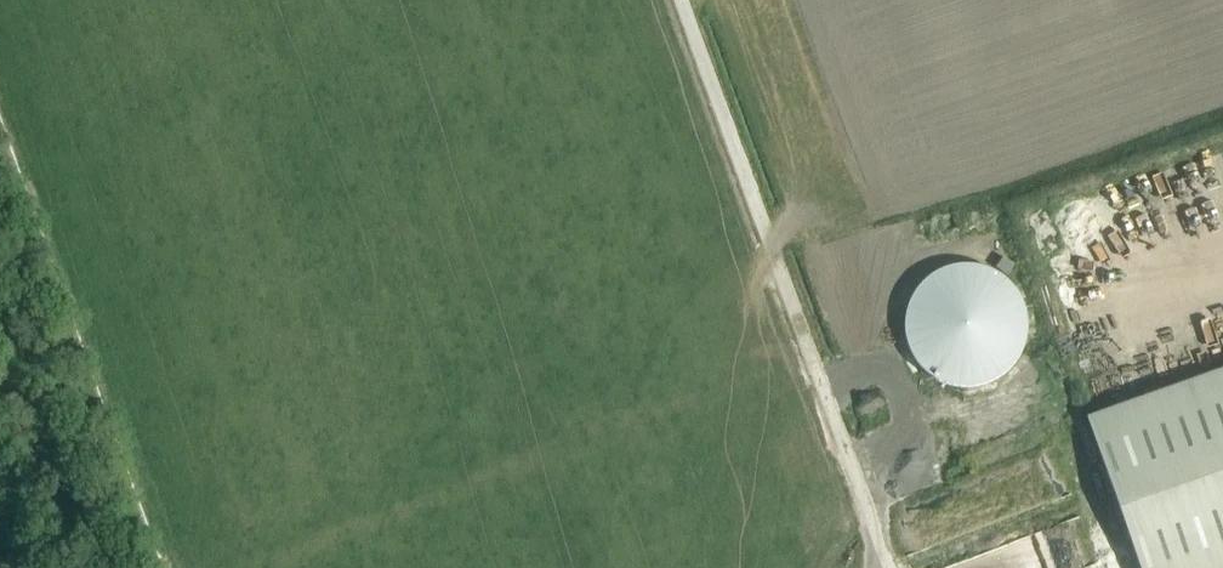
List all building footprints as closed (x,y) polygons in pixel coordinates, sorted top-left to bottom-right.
[(1087,418),(1139,567),(1222,567),(1222,371),(1087,418)]
